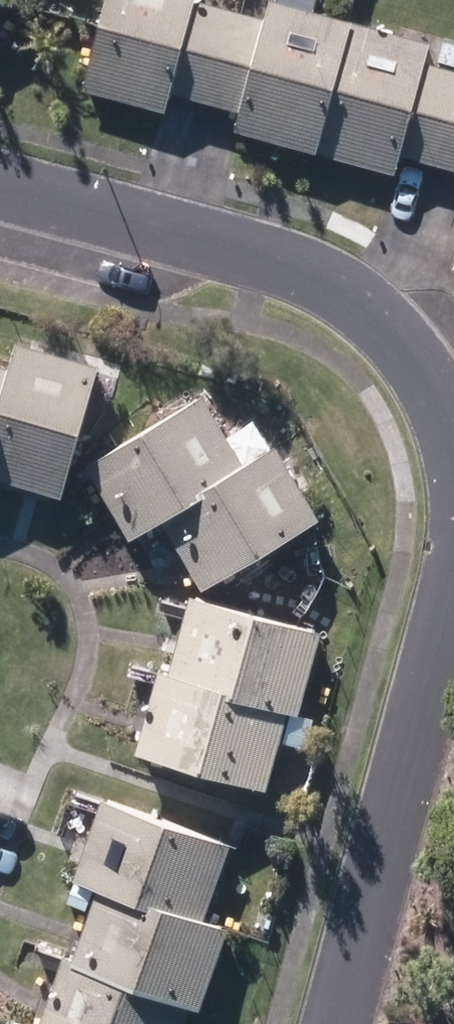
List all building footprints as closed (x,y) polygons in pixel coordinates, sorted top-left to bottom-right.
[(80,101),(163,123),(170,101),(204,110),(229,18),(195,8),(197,0),(108,0),(80,101)] [(383,13),(386,0),(364,0),(363,8),(383,13)] [(262,27),(229,18),(204,110),(238,120),(232,142),(314,164),(350,30),(267,6),(262,27)] [(350,30),(314,164),(401,189),(405,176),(397,173),(399,164),(435,173),(453,106),(453,79),(426,71),(431,52),(350,30)] [(435,173),(453,179),(453,106),(435,173)] [(12,369),(0,412),(0,481),(62,497),(96,366),(18,344),(12,369)] [(0,366),(0,412),(12,369),(0,366)] [(203,394),(84,465),(127,537),(158,518),(245,466),(203,394)] [(245,466),(158,518),(201,590),(318,521),(277,449),(245,466)] [(190,595),(166,675),(285,711),(297,716),(322,635),(190,595)] [(258,611),(282,616),(285,603),(261,598),(258,611)] [(285,711),(166,675),(158,673),(134,750),(261,789),(285,711)] [(97,891),(149,910),(151,901),(203,920),(231,843),(103,798),(72,882),(97,891)] [(151,901),(149,910),(97,891),(72,959),(62,956),(61,962),(191,1008),(198,1010),(228,929),(203,920),(151,901)] [(191,1008),(61,962),(39,1023),(185,1023),(191,1008)]
